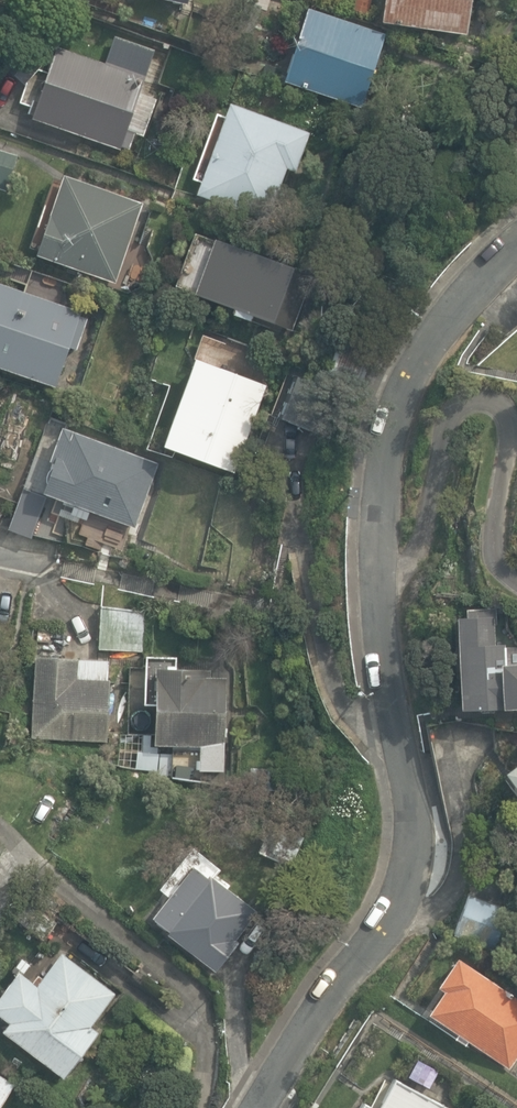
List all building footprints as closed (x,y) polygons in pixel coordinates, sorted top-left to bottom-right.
[(368,14),(373,0),(356,0),(353,9),(368,14)] [(465,28),(469,0),(382,0),(380,17),(465,28)] [(281,77),(358,102),(382,31),(304,6),(281,77)] [(66,28),(83,35),(89,21),(72,15),(66,28)] [(57,50),(59,48),(71,35),(54,18),(5,66),(24,86),(57,50)] [(108,65),(59,48),(57,50),(33,118),(120,149),(121,146),(130,149),(135,133),(127,130),(151,59),(115,46),(108,65)] [(306,128),(227,101),(223,113),(212,110),(190,174),(197,177),(192,192),(263,217),(281,165),(292,169),(306,128)] [(516,160),(516,138),(507,146),(516,160)] [(8,190),(18,156),(0,150),(0,188),(8,190)] [(115,282),(142,205),(62,176),(60,182),(52,179),(28,246),(38,250),(36,254),(115,282)] [(207,237),(191,288),(235,302),(231,314),(249,320),(250,316),(293,329),(312,270),(207,237)] [(53,383),(67,344),(74,346),(85,314),(78,312),(79,309),(0,281),(0,364),(53,383)] [(193,356),(159,444),(233,472),(267,384),(193,356)] [(280,419),(317,434),(334,391),(297,376),(280,419)] [(89,505),(134,521),(157,459),(62,424),(50,456),(53,457),(42,488),(74,499),(70,509),(85,514),(89,505)] [(4,530),(27,538),(43,496),(20,487),(4,530)] [(99,649),(143,652),(145,606),(101,603),(99,649)] [(462,709),(516,707),(516,647),(504,648),(504,645),(495,645),(494,624),(496,624),(496,609),(468,610),(468,618),(458,618),(462,709)] [(33,737),(107,741),(110,680),(107,680),(108,660),(37,656),(33,737)] [(198,771),(223,772),(225,677),(210,677),(210,670),(154,669),(153,747),(199,748),(198,771)] [(119,765),(159,767),(160,752),(143,751),(144,733),(120,732),(119,765)] [(504,773),(516,791),(516,764),(504,773)] [(271,854),(291,864),(305,836),(284,826),(271,854)] [(168,933),(217,970),(238,942),(235,939),(256,911),(212,878),(216,872),(189,850),(160,889),(169,897),(153,918),(170,930),(168,933)] [(454,933),(495,949),(510,910),(470,894),(454,933)] [(66,1077),(99,1033),(90,1027),(115,994),(62,953),(43,978),(39,975),(33,982),(23,975),(31,965),(23,958),(13,970),(18,974),(0,998),(0,1014),(10,1021),(4,1030),(66,1077)] [(506,1063),(516,1046),(516,998),(453,955),(435,982),(441,986),(426,1009),(456,1029),(452,1034),(463,1041),(466,1036),(506,1063)] [(416,1060),(408,1077),(428,1087),(436,1070),(416,1060)] [(15,1084),(0,1074),(0,1107),(15,1084)] [(446,1104),(392,1075),(375,1106),(361,1098),(355,1107),(444,1107),(446,1104)]
